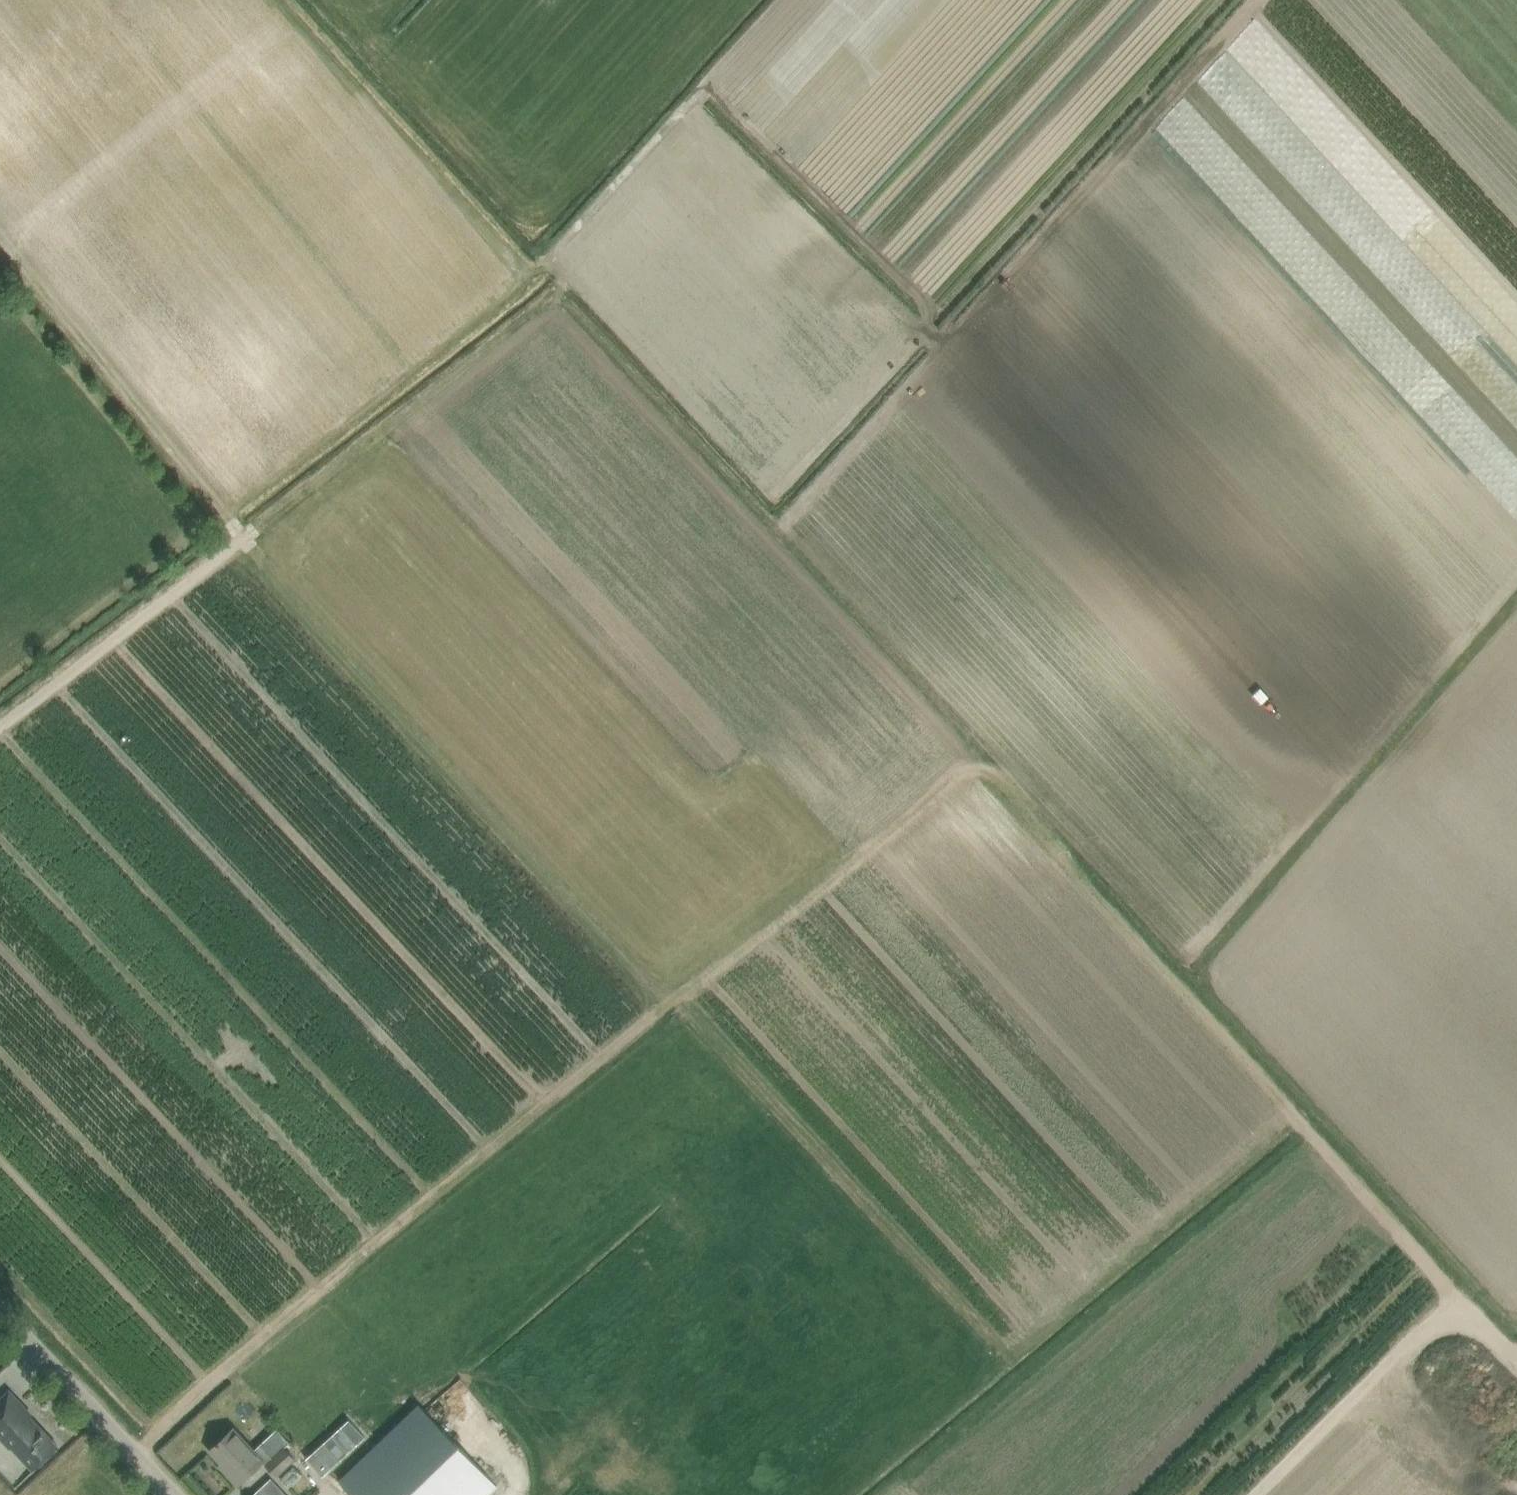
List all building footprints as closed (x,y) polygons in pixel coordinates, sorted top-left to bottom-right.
[(0,1397),(0,1440),(9,1450),(11,1448),(33,1471),(60,1445),(32,1415),(34,1414),(10,1388),(0,1397)] [(497,1486),(425,1410),(420,1404),(355,1466),(341,1480),(355,1494),(487,1494),(497,1486)] [(237,1484),(252,1470),(263,1460),(276,1475),(295,1458),(285,1446),(273,1456),(261,1443),(254,1450),(234,1428),(210,1450),(229,1470),(226,1472),(237,1484)] [(280,1481),(265,1494),(292,1494),(280,1481)]
